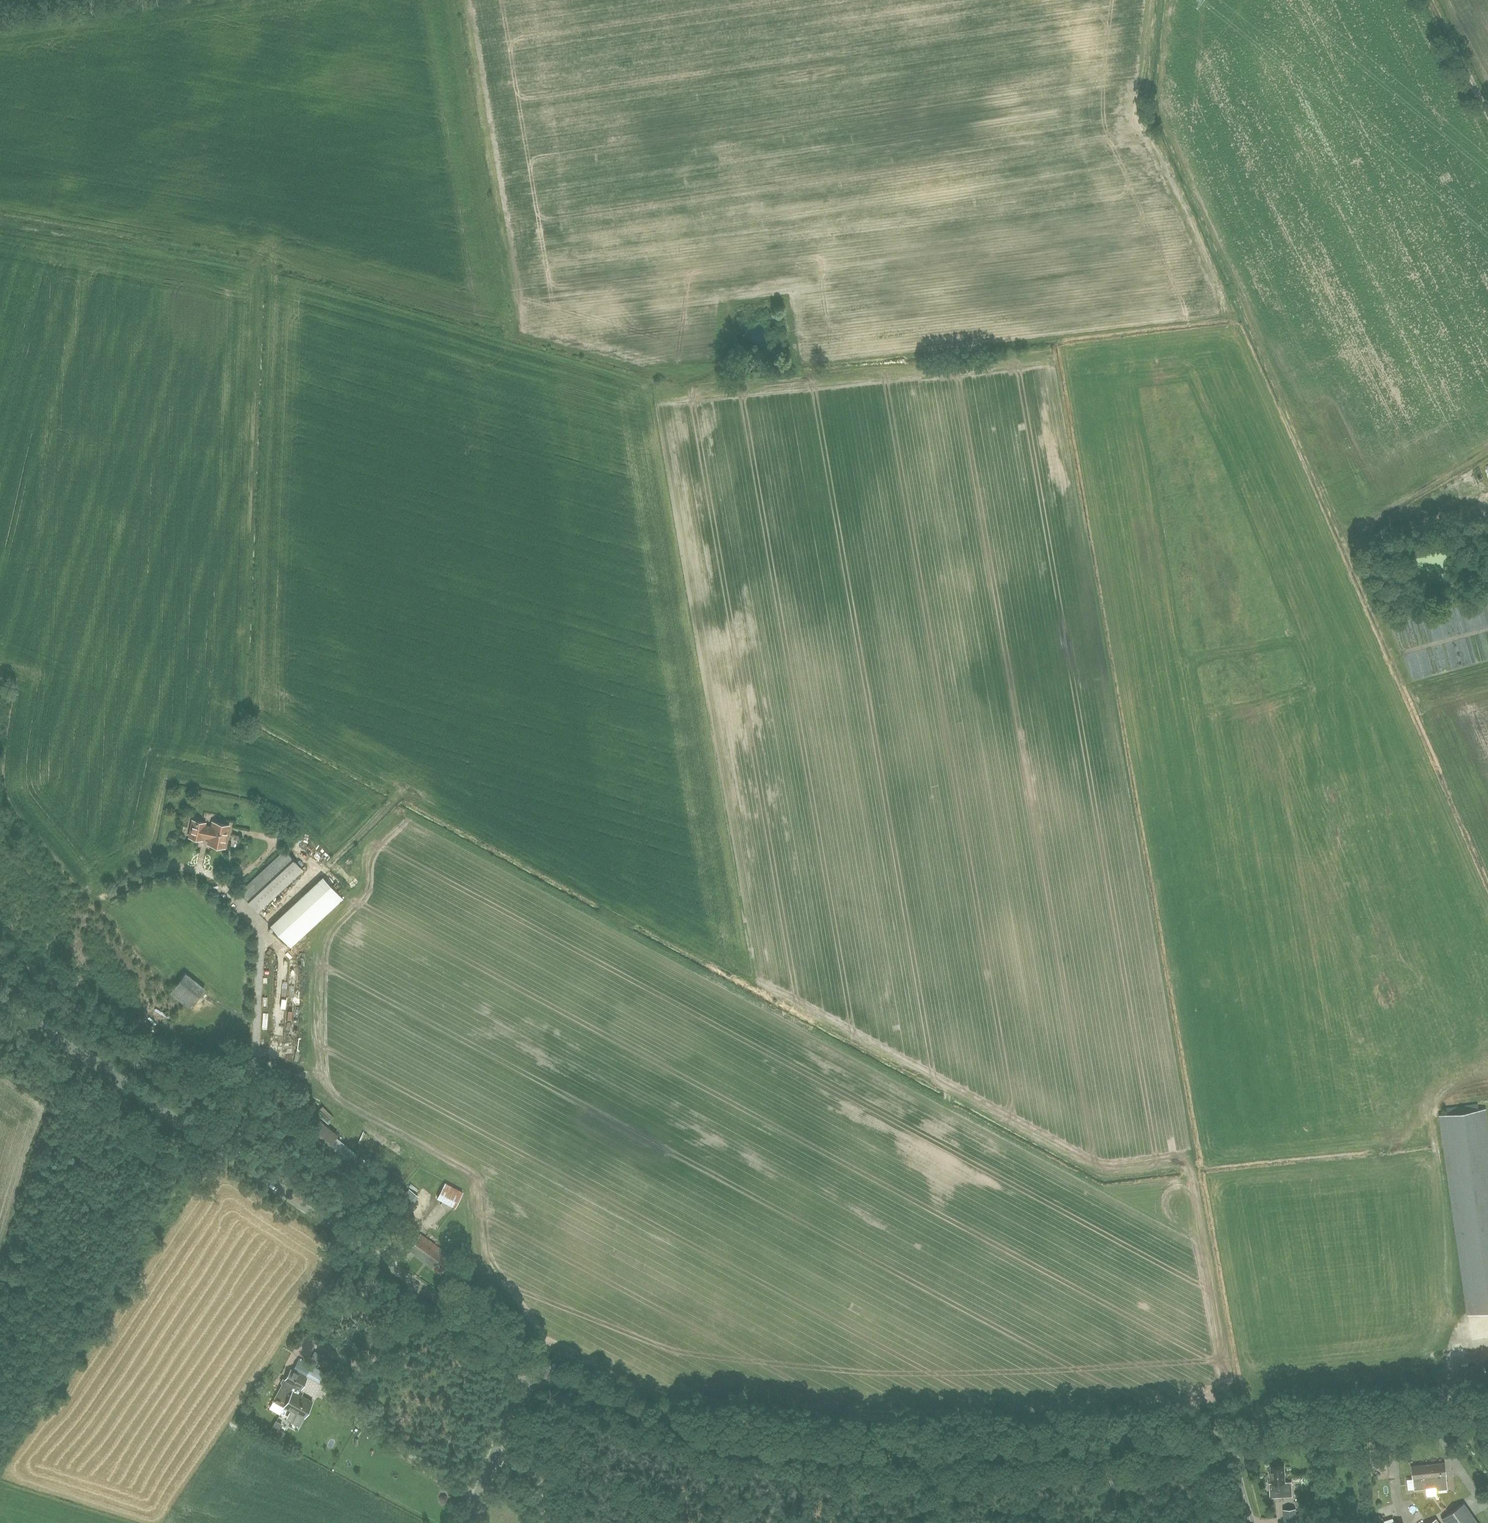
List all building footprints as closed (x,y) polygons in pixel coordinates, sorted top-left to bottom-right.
[(212,827),(204,825),(204,822),(192,820),(189,836),(201,839),(202,836),(209,837),(208,844),(224,846),(228,825),(213,822),(212,827)] [(258,910),(302,869),(285,850),(240,891),(258,910)] [(290,945),(342,898),(323,877),(271,925),(290,945)] [(192,986),(186,982),(180,990),(187,995),(185,998),(189,1001),(187,1005),(195,1010),(209,989),(190,976),(188,980),(194,984),(192,986)] [(283,986),(287,994),(291,992),(288,984),(283,986)] [(1487,1311),(1487,1132),(1485,1109),(1440,1115),(1468,1314),(1487,1311)] [(337,1134),(329,1139),(333,1145),(341,1140),(337,1134)] [(434,1175),(424,1190),(424,1191),(412,1206),(427,1218),(442,1200),(455,1206),(463,1191),(445,1182),(437,1196),(434,1194),(443,1181),(444,1180),(463,1190),(471,1175),(443,1160),(434,1175)] [(440,1274),(453,1257),(420,1234),(409,1249),(440,1274)] [(316,1354),(311,1361),(315,1364),(320,1357),(316,1354)] [(307,1370),(317,1383),(325,1378),(314,1364),(307,1370)] [(299,1425),(312,1401),(293,1390),(284,1406),(292,1411),(288,1419),(299,1425)] [(1425,1477),(1425,1476),(1427,1488),(1437,1487),(1436,1481),(1445,1480),(1445,1474),(1446,1474),(1445,1462),(1423,1464),(1425,1477)] [(1414,1489),(1427,1488),(1425,1476),(1425,1477),(1423,1464),(1412,1465),(1413,1478),(1414,1489)] [(1270,1473),(1270,1482),(1269,1482),(1270,1497),(1293,1496),(1292,1481),(1285,1481),(1284,1465),(1271,1466),(1271,1473),(1270,1473)] [(1444,1522),(1478,1522),(1464,1502),(1441,1518),(1444,1522)] [(1295,1508),(1284,1509),(1285,1522),(1296,1522),(1295,1508)]
